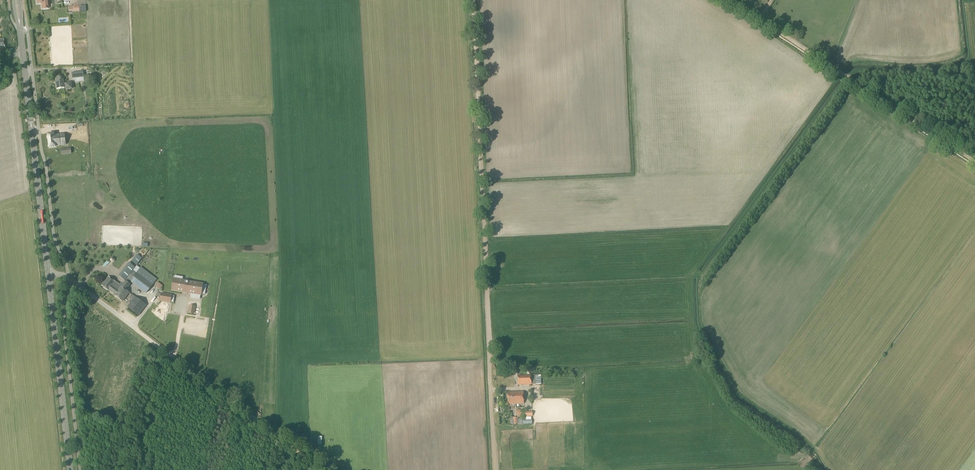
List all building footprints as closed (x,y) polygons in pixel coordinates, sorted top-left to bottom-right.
[(41,10),(49,9),(48,0),(37,0),(37,4),(41,4),(41,10)] [(84,81),(83,72),(80,72),(80,78),(76,78),(75,73),(72,73),(73,79),(75,79),(75,82),(84,81)] [(56,77),(57,89),(64,88),(64,85),(64,84),(63,77),(56,77)] [(48,135),(50,147),(55,147),(55,145),(60,145),(59,135),(54,135),(54,134),(48,135)] [(116,255),(111,261),(116,265),(121,259),(116,255)] [(135,268),(129,263),(127,266),(122,273),(128,278),(133,270),(135,268)] [(133,270),(127,278),(146,293),(150,289),(152,285),(133,270)] [(109,290),(115,295),(122,286),(121,286),(115,281),(115,282),(108,277),(102,286),(109,291),(109,290)] [(191,298),(199,299),(200,294),(201,294),(202,285),(174,280),(172,290),(191,293),(191,298)] [(115,295),(114,295),(122,301),(129,293),(125,290),(130,284),(125,281),(121,286),(122,286),(115,295)] [(170,302),(170,298),(171,295),(161,293),(159,301),(170,302)] [(128,307),(138,315),(146,305),(131,294),(129,298),(133,301),(128,307)] [(517,375),(518,385),(531,385),(531,375),(517,375)] [(507,392),(508,404),(524,404),(523,392),(507,392)]
